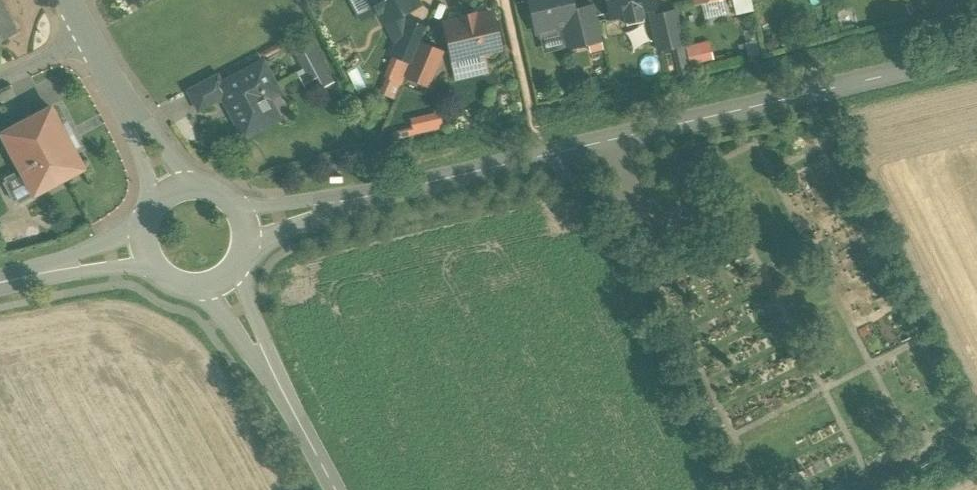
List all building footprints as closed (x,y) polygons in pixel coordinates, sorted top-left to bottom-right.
[(371,4),(375,5),(384,22),(386,21),(398,43),(405,25),(400,14),(418,4),(415,0),(369,0),(371,4)] [(532,12),(529,16),(531,25),(535,27),(536,32),(569,25),(576,23),(573,11),(571,0),(529,0),(532,12)] [(609,18),(609,20),(611,19),(624,16),(627,26),(644,22),(642,12),(655,9),(657,9),(656,7),(654,0),(605,0),(609,18)] [(735,12),(753,8),(751,0),(732,0),(735,12)] [(15,32),(0,3),(0,40),(15,32)] [(594,6),(573,11),(576,23),(569,25),(574,46),(602,40),(594,6)] [(670,11),(651,16),(650,16),(650,17),(658,50),(658,51),(659,51),(679,46),(683,46),(675,10),(670,11)] [(475,14),(460,18),(461,21),(445,24),(453,59),(478,54),(483,56),(492,54),(495,50),(500,49),(492,14),(476,17),(475,14)] [(425,29),(407,21),(398,43),(393,54),(411,62),(419,45),(425,29)] [(308,42),(294,49),(305,70),(319,62),(308,42)] [(421,44),(421,46),(419,45),(411,62),(406,74),(408,75),(407,77),(427,86),(441,52),(421,44)] [(223,84),(218,87),(224,97),(245,136),(277,119),(264,93),(265,90),(274,85),(262,63),(223,84)] [(217,74),(187,90),(199,111),(224,97),(218,87),(223,84),(217,74)] [(51,108),(1,134),(34,195),(83,168),(51,108)]
